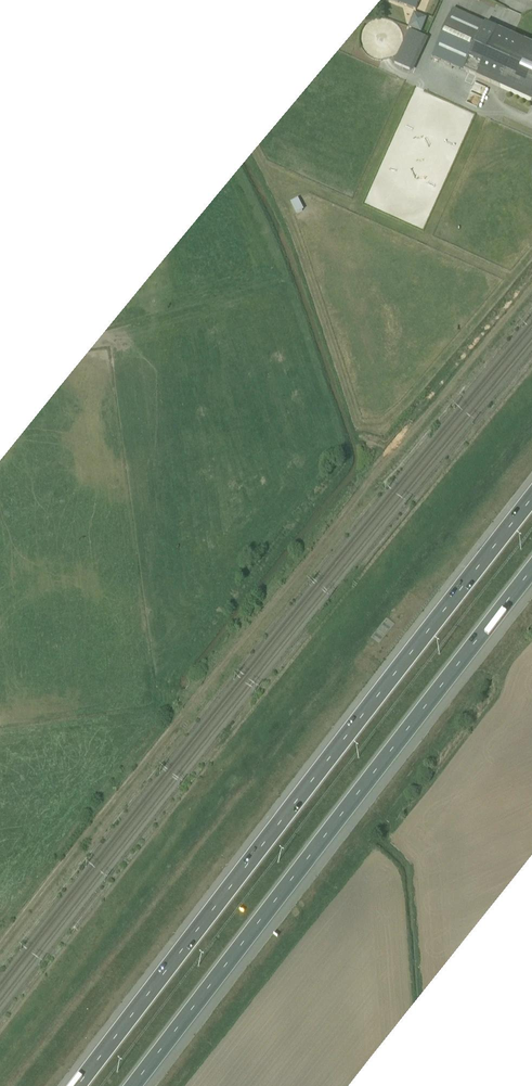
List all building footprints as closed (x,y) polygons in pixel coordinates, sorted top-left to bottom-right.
[(413,14),(418,0),(383,0),(382,3),(413,14)] [(454,25),(470,33),(481,0),(463,0),(454,25)] [(503,18),(531,31),(531,13),(509,3),(503,18)] [(478,24),(472,41),(510,55),(516,39),(478,24)] [(404,28),(390,62),(410,70),(423,36),(404,28)] [(468,82),(466,91),(464,90),(461,99),(474,103),(479,85),(468,82)] [(292,212),(300,208),(294,196),(286,200),(292,212)]
